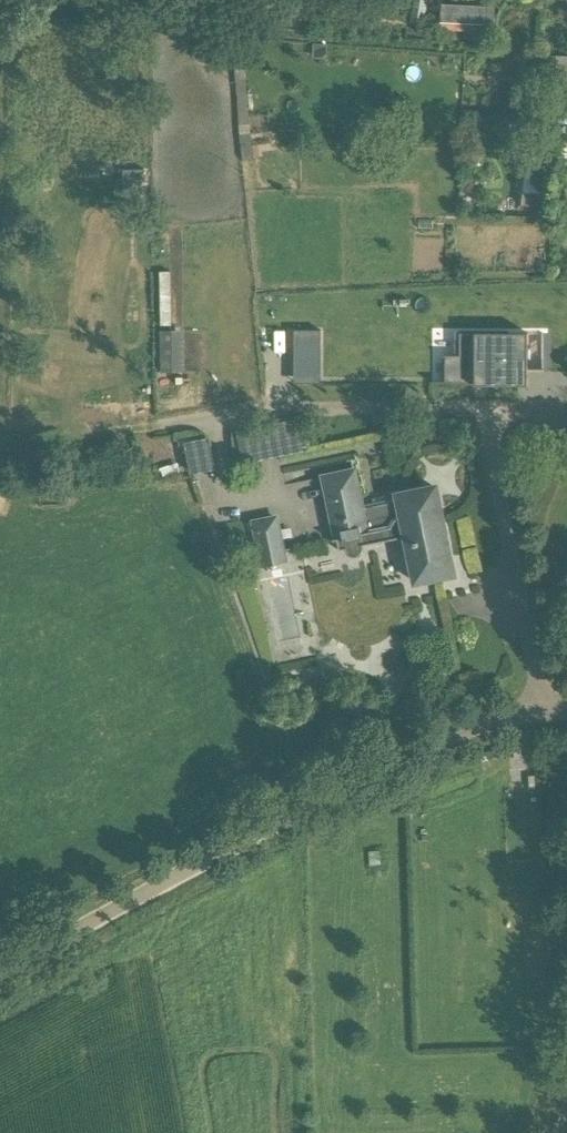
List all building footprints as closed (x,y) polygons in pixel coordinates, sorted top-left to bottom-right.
[(436,35),(490,37),(491,9),(437,7),(436,35)] [(314,44),(314,57),(323,58),(327,54),(328,44),(314,44)] [(323,348),(323,329),(296,328),(296,348),(323,348)] [(159,371),(186,371),(184,330),(158,331),(159,371)] [(467,377),(467,392),(507,392),(509,382),(549,382),(550,358),(488,361),(488,376),(467,377)] [(210,438),(186,443),(192,475),(217,470),(210,438)] [(417,582),(443,576),(439,558),(451,555),(439,497),(427,499),(425,489),(399,494),(402,513),(366,520),(356,469),(325,476),(341,550),(347,548),(347,550),(348,551),(350,553),(351,554),(352,555),(355,556),(356,556),(358,556),(360,555),(361,555),(363,554),(364,552),(365,549),(366,548),(366,546),(366,544),(407,536),(417,582)] [(263,564),(285,560),(276,517),(255,522),(263,564)]
